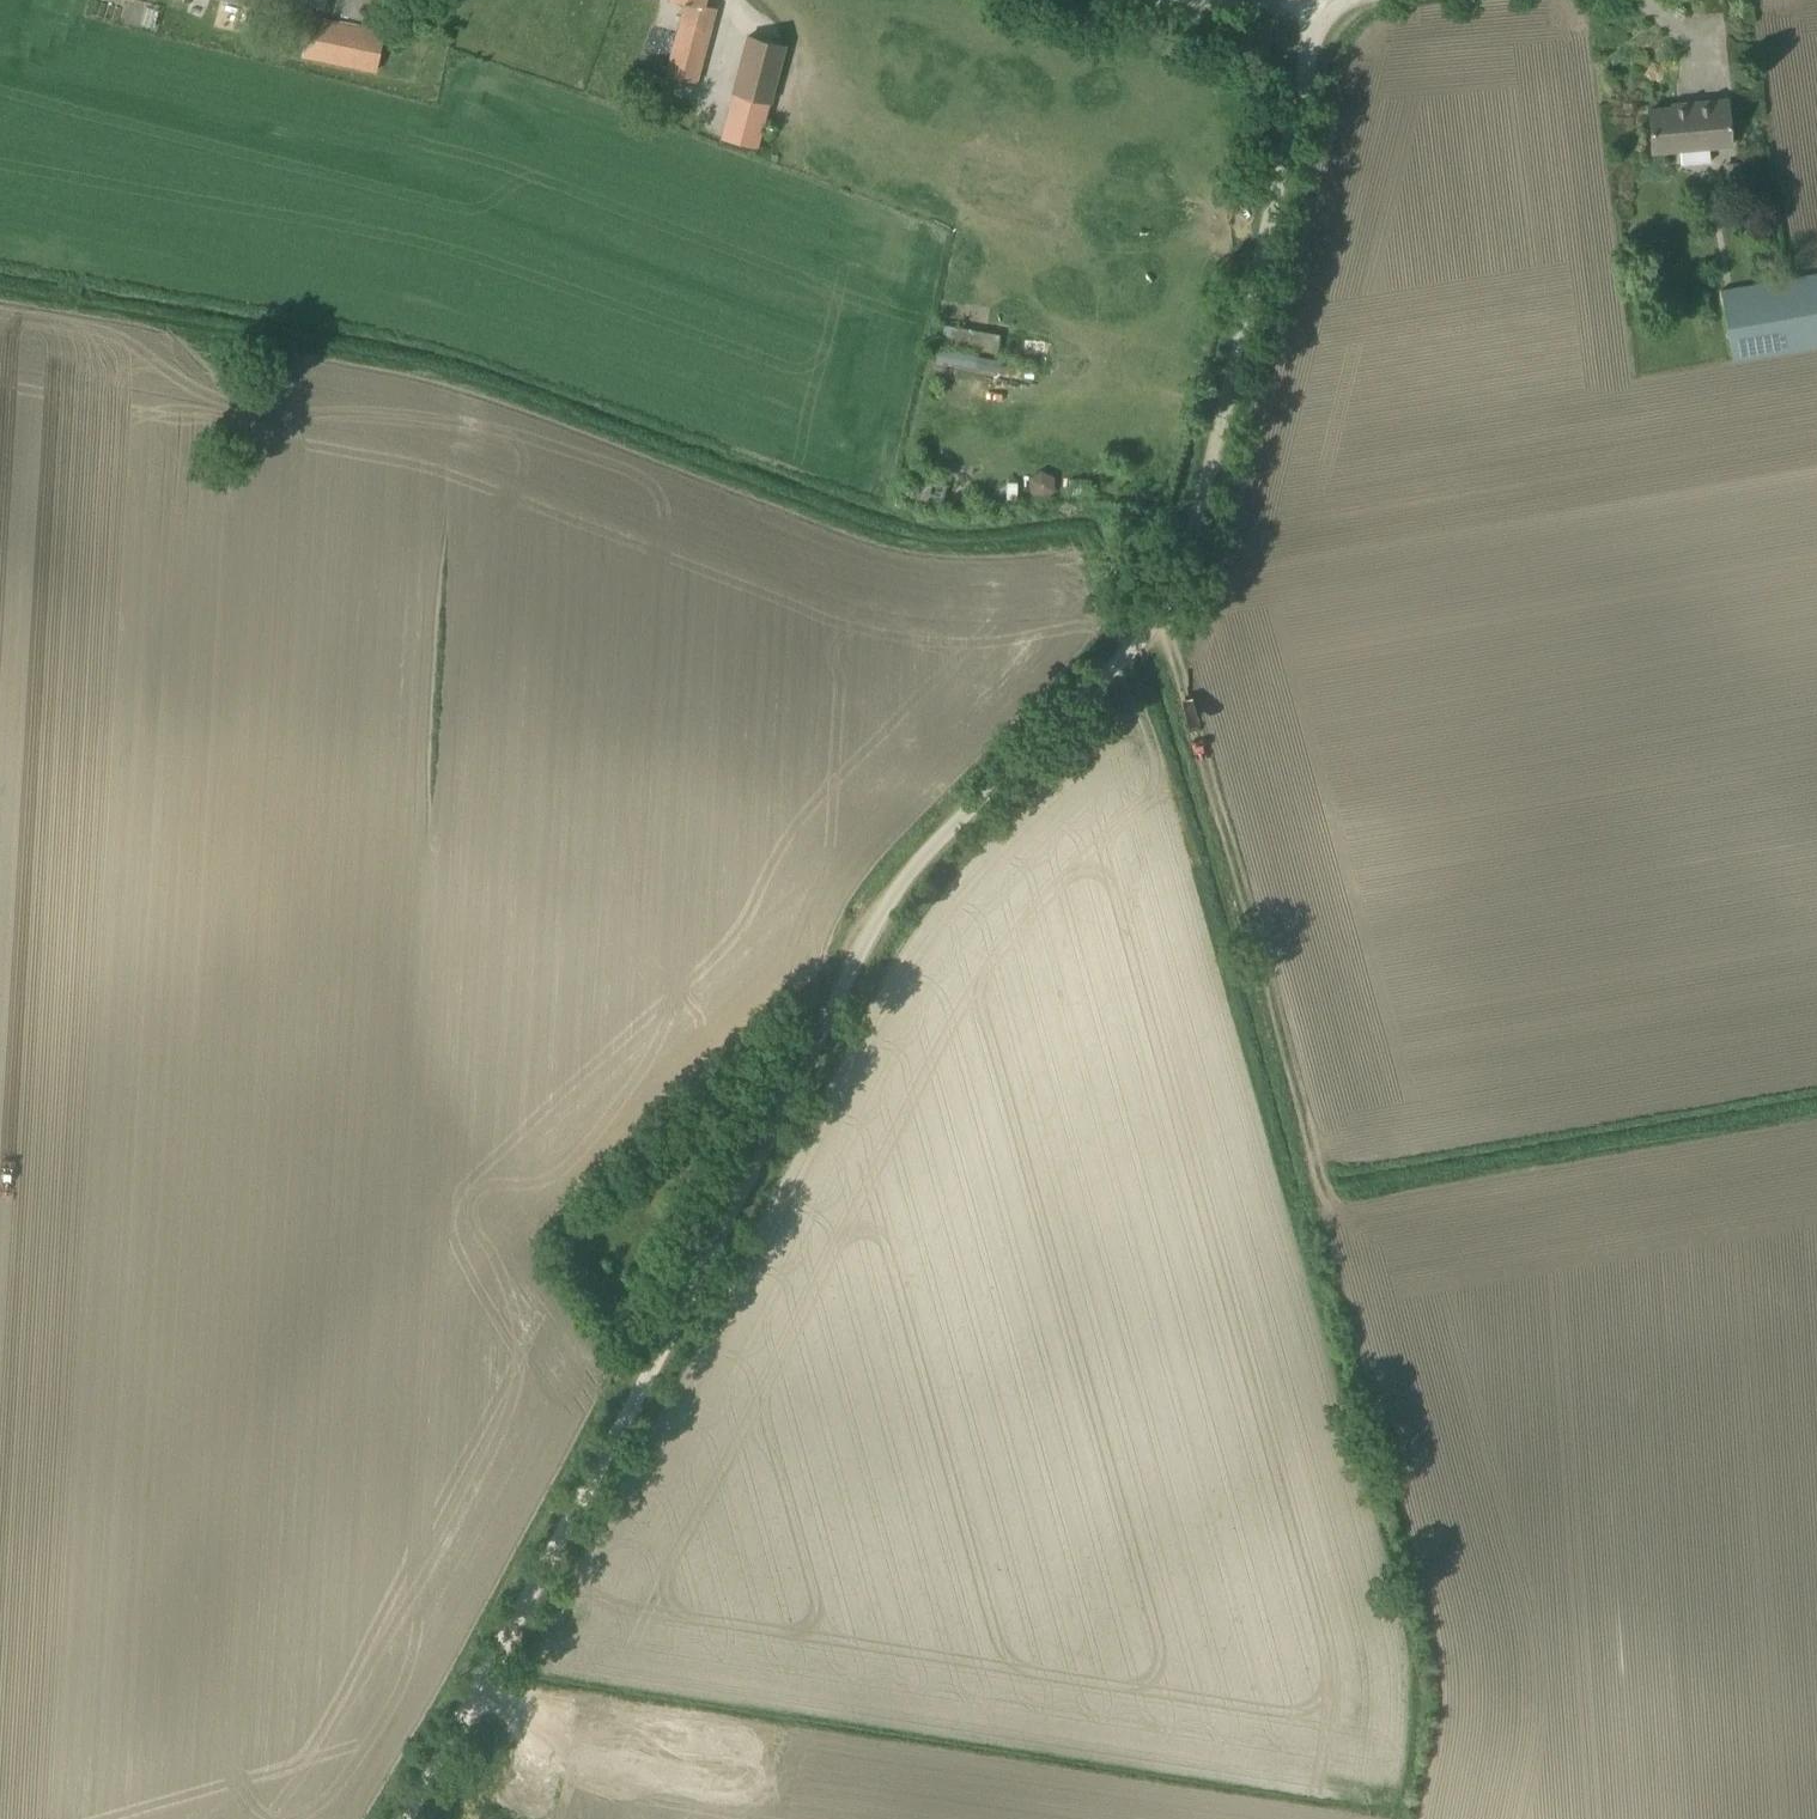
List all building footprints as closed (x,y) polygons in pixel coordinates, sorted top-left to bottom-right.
[(289,0),(238,0),(287,11),(289,0)] [(303,4),(331,10),(333,0),(304,0),(303,4)] [(392,0),(338,0),(336,11),(387,23),(392,0)] [(696,81),(716,7),(703,3),(704,0),(684,0),(685,0),(666,74),(696,81)] [(377,69),(384,31),(309,16),(302,53),(377,69)] [(733,93),(769,103),(784,45),(748,36),(733,93)] [(1710,160),(1709,145),(1733,143),(1730,97),(1711,99),(1711,102),(1651,107),(1655,150),(1679,147),(1680,163),(1710,160)] [(1741,162),(1723,163),(1724,178),(1742,177),(1741,162)] [(1816,344),(1816,273),(1723,289),(1735,358),(1816,344)] [(938,320),(934,336),(993,350),(996,334),(938,320)] [(936,506),(941,481),(907,475),(903,500),(936,506)]
